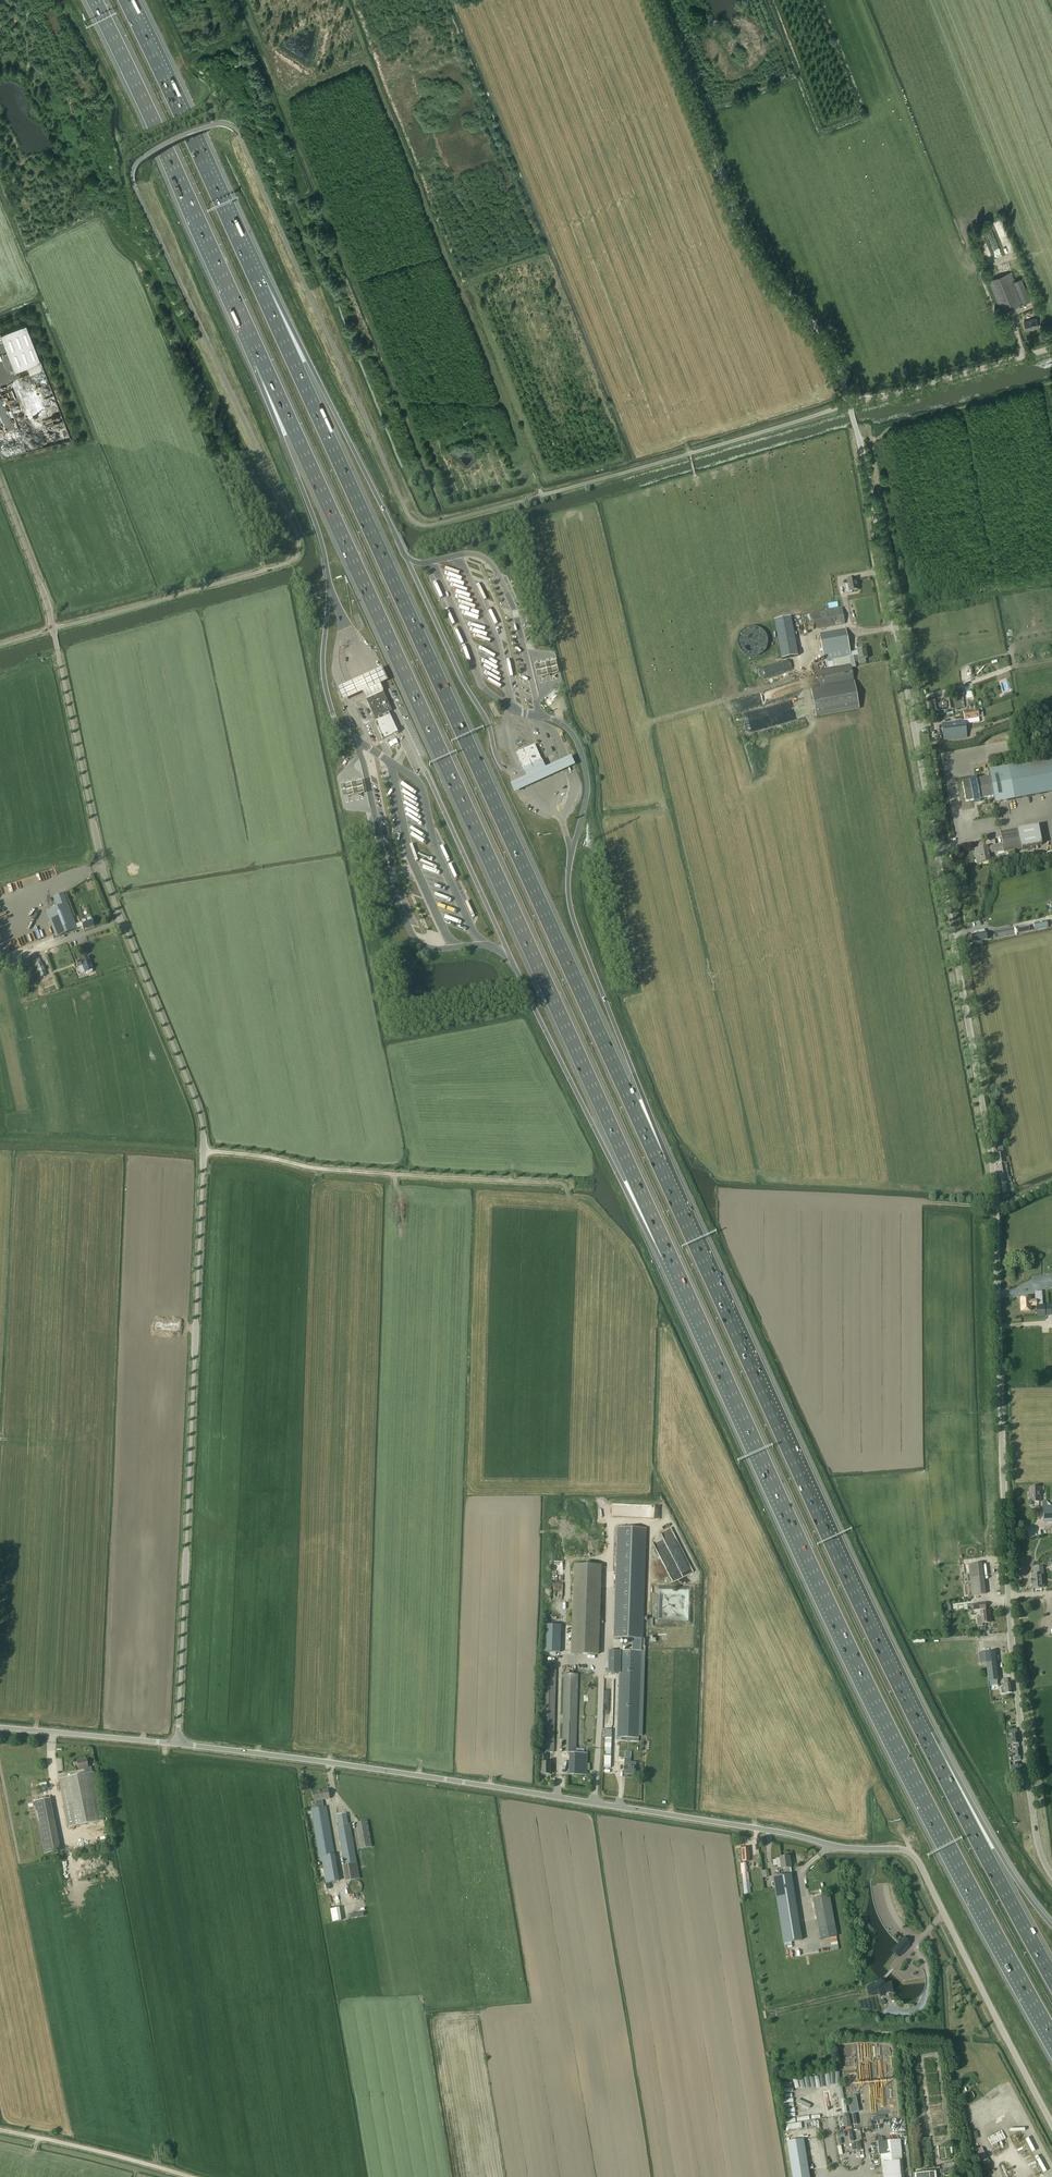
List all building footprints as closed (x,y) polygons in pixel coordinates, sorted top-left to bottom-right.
[(989,281),(1002,312),(1022,304),(1011,278),(1014,277),(1012,272),(1009,273),(1009,272),(989,281)] [(1024,321),(1026,330),(1039,327),(1036,318),(1024,321)] [(30,372),(43,367),(26,322),(0,332),(0,339),(2,339),(14,369),(26,364),(30,372)] [(11,414),(15,414),(16,417),(20,417),(22,416),(22,409),(20,409),(19,407),(19,403),(15,396),(14,396),(9,387),(6,387),(5,385),(0,387),(0,395),(7,409),(7,407),(11,414)] [(450,578),(449,581),(463,586),(464,583),(450,578)] [(852,591),(858,590),(856,578),(847,580),(848,584),(845,585),(847,593),(852,592),(852,591)] [(842,608),(811,614),(814,629),(845,623),(842,608)] [(774,619),(780,659),(797,656),(791,617),(774,619)] [(867,658),(865,650),(867,649),(866,645),(859,646),(859,651),(850,652),(846,629),(820,634),(825,662),(837,659),(838,665),(859,661),(860,664),(866,663),(865,659),(867,658)] [(493,658),(494,656),(481,648),(480,650),(493,658)] [(784,672),(799,668),(797,659),(782,662),(784,672)] [(556,662),(534,667),(537,680),(559,675),(556,662)] [(860,709),(855,686),(851,664),(818,670),(821,688),(811,690),(814,705),(816,716),(860,709)] [(491,674),(487,680),(498,687),(502,681),(496,677),(498,674),(485,666),(483,669),(491,674)] [(364,696),(365,698),(383,690),(382,688),(380,684),(383,682),(386,681),(381,669),(378,671),(373,673),(367,676),(361,679),(354,682),(350,684),(345,686),(341,688),(338,690),(343,700),(345,699),(349,697),(354,695),(358,693),(362,692),(364,696)] [(523,695),(529,693),(525,679),(520,681),(523,695)] [(392,711),(383,690),(365,698),(374,719),(392,711)] [(965,707),(963,696),(945,699),(945,700),(939,701),(939,702),(931,704),(932,713),(947,710),(947,711),(965,707)] [(774,713),(798,707),(796,701),(773,707),(774,713)] [(963,712),(964,718),(965,720),(979,718),(978,709),(976,709),(963,712)] [(377,724),(376,724),(377,728),(377,727),(380,734),(381,735),(381,736),(381,737),(382,738),(383,740),(398,733),(398,732),(395,726),(390,715),(386,717),(383,718),(376,722),(377,724)] [(967,737),(967,731),(966,722),(942,724),(944,740),(967,737)] [(516,753),(524,769),(542,761),(535,745),(516,753)] [(515,783),(511,784),(515,793),(519,791),(526,788),(531,786),(537,783),(544,780),(552,776),(558,774),(562,772),(567,770),(573,767),(575,766),(572,757),(569,758),(563,761),(558,763),(553,765),(548,767),(546,768),(545,766),(542,761),(524,769),(526,774),(527,777),(522,779),(515,783)] [(1015,766),(989,771),(990,777),(977,780),(976,779),(969,780),(969,782),(962,783),(966,803),(973,801),(974,803),(981,802),(980,799),(994,797),(995,803),(1051,792),(1051,759),(1015,766)] [(990,861),(988,854),(1004,851),(1005,852),(1037,846),(1033,827),(1001,833),(1003,844),(987,847),(975,849),(978,864),(990,861)] [(416,835),(416,834),(413,832),(410,835),(423,844),(425,841),(416,835)] [(28,888),(54,879),(51,871),(25,880),(28,888)] [(49,940),(78,929),(77,929),(82,926),(84,930),(94,926),(91,919),(76,925),(64,894),(43,902),(47,912),(40,915),(49,940)] [(1048,927),(1046,921),(1034,924),(1035,930),(1048,927)] [(1013,928),(998,931),(999,938),(1014,934),(1013,928)] [(975,932),(976,935),(972,935),(973,942),(978,941),(978,944),(982,943),(982,941),(987,939),(986,932),(985,933),(984,930),(975,932)] [(24,939),(26,944),(38,939),(36,934),(24,939)] [(92,970),(93,969),(88,957),(76,962),(78,967),(83,966),(85,972),(86,972),(86,973),(87,974),(88,974),(92,973),(92,972),(92,971),(92,970)] [(41,977),(46,975),(41,963),(36,965),(41,977)] [(1003,1146),(998,1147),(998,1153),(997,1154),(999,1166),(997,1167),(998,1171),(1000,1170),(1002,1183),(1008,1182),(1007,1181),(1011,1180),(1011,1177),(1009,1177),(1006,1163),(1008,1162),(1007,1157),(1004,1158),(1003,1153),(1004,1153),(1003,1146)] [(1047,1304),(1043,1305),(1042,1299),(1036,1299),(1036,1300),(1035,1300),(1029,1301),(1029,1298),(1020,1298),(1020,1311),(1030,1311),(1030,1306),(1035,1306),(1036,1316),(1047,1316),(1047,1304)] [(1040,1502),(1039,1487),(1031,1487),(1031,1493),(1030,1493),(1030,1502),(1040,1502)] [(1043,1502),(1043,1523),(1051,1523),(1051,1505),(1047,1505),(1047,1502),(1043,1502)] [(659,1518),(659,1505),(612,1503),(612,1516),(659,1518)] [(613,1638),(643,1639),(647,1528),(617,1527),(613,1638)] [(666,1568),(671,1581),(692,1573),(688,1560),(687,1561),(683,1551),(678,1553),(682,1562),(666,1568)] [(598,1654),(601,1565),(590,1565),(590,1562),(585,1562),(585,1565),(574,1564),(572,1653),(598,1654)] [(984,1577),(982,1563),(968,1565),(972,1596),(986,1594),(984,1577)] [(1043,1587),(1042,1574),(1032,1575),(1033,1588),(1043,1587)] [(688,1613),(689,1590),(659,1589),(658,1597),(661,1598),(661,1594),(685,1594),(685,1598),(685,1613),(688,1613)] [(991,1623),(989,1610),(986,1611),(985,1609),(986,1609),(985,1603),(973,1605),(974,1614),(981,1613),(981,1617),(977,1618),(978,1626),(983,1626),(982,1624),(991,1623)] [(560,1652),(561,1625),(545,1625),(544,1652),(560,1652)] [(642,1651),(621,1650),(608,1650),(608,1673),(619,1673),(617,1737),(617,1740),(626,1741),(626,1737),(631,1738),(638,1738),(639,1738),(642,1651)] [(999,1680),(995,1651),(978,1653),(979,1664),(986,1663),(988,1682),(989,1682),(997,1681),(999,1680)] [(554,1752),(557,1665),(543,1665),(541,1752),(554,1752)] [(576,1753),(578,1674),(564,1674),(562,1752),(569,1753),(569,1766),(569,1775),(587,1775),(587,1770),(590,1770),(590,1764),(587,1763),(588,1753),(576,1753)] [(1003,1680),(1004,1687),(1000,1687),(1001,1694),(1005,1693),(1012,1692),(1011,1683),(1008,1684),(1007,1680),(1003,1680)] [(611,1768),(612,1730),(605,1729),(604,1767),(611,1768)] [(550,1774),(550,1763),(547,1763),(547,1755),(540,1755),(540,1763),(542,1763),(541,1774),(550,1774)] [(624,1773),(635,1774),(636,1762),(630,1762),(631,1758),(625,1758),(624,1773)] [(95,1772),(89,1773),(88,1773),(88,1768),(86,1759),(77,1761),(78,1770),(84,1769),(85,1774),(59,1779),(68,1827),(69,1830),(77,1828),(76,1826),(104,1820),(102,1808),(95,1772)] [(330,1798),(329,1789),(313,1792),(315,1801),(316,1808),(311,1809),(311,1811),(307,1812),(308,1819),(312,1818),(319,1857),(320,1861),(322,1861),(323,1869),(321,1869),(322,1876),(325,1875),(326,1882),(339,1880),(335,1858),(325,1860),(325,1856),(335,1854),(326,1806),(324,1807),(322,1800),(330,1798)] [(59,1850),(50,1798),(33,1801),(42,1853),(59,1850)] [(372,1846),(367,1821),(355,1823),(359,1849),(372,1846)] [(357,1863),(350,1824),(337,1826),(344,1865),(343,1865),(346,1881),(360,1878),(357,1863)] [(740,1848),(741,1863),(740,1863),(741,1874),(742,1874),(743,1880),(744,1894),(750,1893),(749,1879),(748,1873),(746,1873),(746,1861),(750,1861),(749,1848),(740,1848)] [(784,1875),(789,1874),(788,1868),(791,1868),(789,1856),(788,1856),(784,1856),(784,1857),(779,1858),(780,1858),(776,1859),(777,1863),(778,1863),(778,1866),(781,1865),(782,1869),(783,1869),(784,1875)] [(784,1875),(774,1877),(785,1948),(803,1945),(791,1874),(789,1874),(784,1875)] [(355,1894),(356,1894),(358,1893),(359,1893),(359,1892),(360,1892),(361,1891),(361,1890),(362,1890),(362,1889),(362,1888),(362,1887),(362,1886),(362,1885),(362,1884),(361,1884),(361,1883),(360,1882),(359,1881),(358,1881),(358,1880),(357,1880),(356,1880),(355,1880),(354,1880),(353,1880),(352,1880),(352,1881),(351,1881),(350,1882),(349,1883),(349,1884),(348,1884),(348,1885),(348,1886),(348,1887),(348,1888),(348,1889),(349,1889),(349,1890),(349,1891),(350,1892),(351,1892),(351,1893),(352,1893),(353,1893),(353,1894),(355,1894)] [(826,1896),(812,1898),(818,1928),(835,1925),(830,1895),(826,1896)] [(342,1920),(339,1907),(330,1909),(332,1922),(342,1920)] [(837,1936),(835,1925),(818,1928),(820,1939),(837,1936)] [(911,1943),(904,1936),(898,1943),(893,1948),(893,1949),(892,1950),(894,1952),(899,1956),(911,1943)] [(893,1991),(891,1981),(885,1983),(882,1980),(881,1979),(880,1980),(876,1984),(867,1986),(869,1995),(878,1993),(881,1997),(886,1992),(893,1991)] [(809,2075),(803,2086),(807,2088),(813,2077),(809,2075)] [(816,2075),(810,2086),(814,2089),(821,2078),(816,2075)] [(789,2086),(794,2088),(798,2078),(794,2076),(789,2086)] [(801,2076),(796,2087),(800,2089),(806,2078),(801,2076)] [(820,2089),(829,2079),(825,2076),(817,2086),(820,2089)] [(828,2091),(834,2082),(831,2079),(824,2088),(828,2091)] [(838,2081),(829,2091),(832,2094),(842,2084),(838,2081)] [(840,2087),(834,2094),(837,2097),(843,2090),(840,2087)] [(859,2113),(856,2097),(848,2099),(851,2115),(859,2113)] [(845,2130),(852,2128),(848,2115),(842,2116),(845,2130)] [(787,2123),(787,2130),(802,2129),(801,2122),(787,2123)] [(852,2131),(841,2132),(842,2142),(857,2140),(856,2132),(852,2132),(852,2131)] [(791,2167),(808,2164),(804,2139),(787,2141),(791,2167)] [(879,2155),(880,2154),(901,2152),(900,2139),(878,2142),(879,2155)] [(882,2176),(903,2173),(901,2152),(880,2154),(882,2176)] [(808,2164),(791,2167),(793,2176),(810,2176),(808,2164)]
